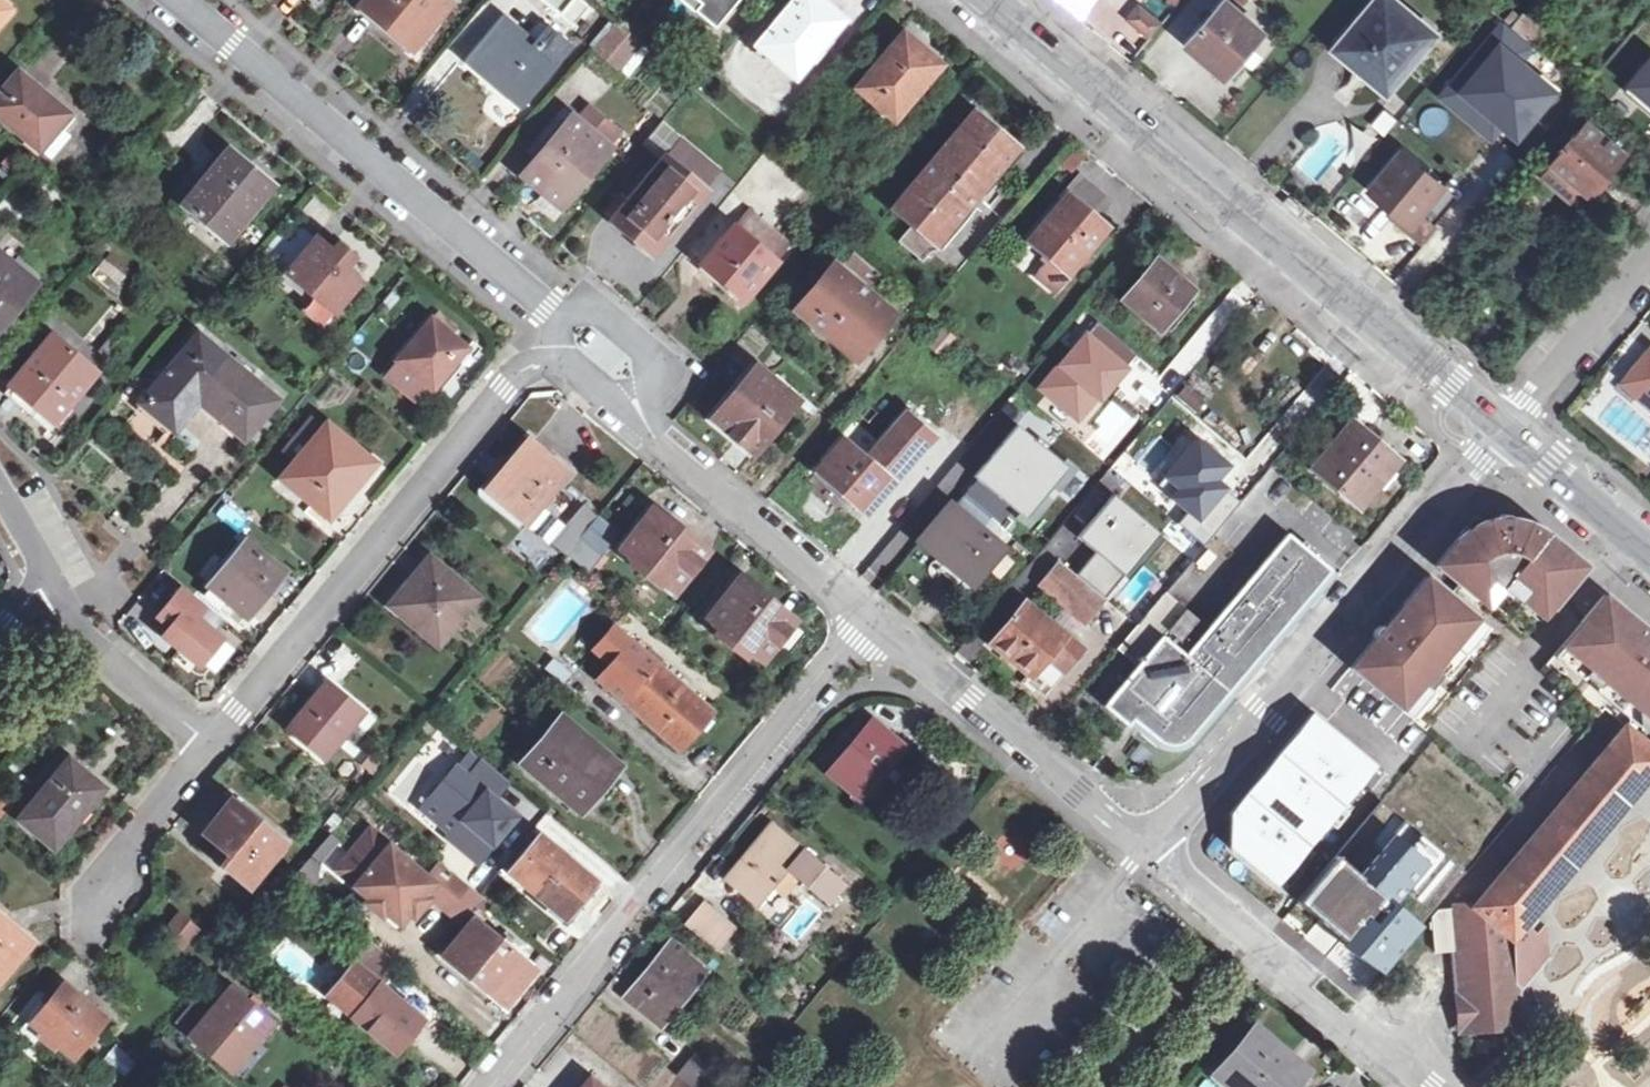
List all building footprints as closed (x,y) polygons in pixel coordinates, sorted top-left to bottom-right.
[(356,11),(376,29),(380,25),(411,50),(446,9),(436,0),(366,0),(356,11)] [(571,0),(545,0),(561,13),(571,0)] [(715,28),(739,0),(682,0),(715,28)] [(757,45),(796,78),(845,19),(822,0),(795,0),(757,45)] [(1226,75),(1264,29),(1230,0),(1226,0),(1189,44),(1226,75)] [(1390,87),(1435,34),(1394,0),(1382,0),(1342,47),(1390,87)] [(1513,27),(1536,46),(1558,21),(1534,1),(1513,27)] [(0,4),(0,24),(10,12),(0,4)] [(1137,4),(1127,16),(1151,36),(1161,24),(1137,4)] [(501,16),(465,59),(503,91),(506,88),(523,103),(570,47),(562,39),(571,29),(551,12),(527,38),(501,16)] [(1513,27),(1506,21),(1455,81),(1504,126),(1519,138),(1558,91),(1523,60),(1536,46),(1513,27)] [(615,22),(594,48),(619,69),(640,44),(615,22)] [(942,65),(904,34),(858,88),(896,120),(942,65)] [(1626,91),(1649,111),(1649,63),(1626,91)] [(0,95),(0,120),(39,152),(58,128),(47,119),(57,107),(18,74),(0,95)] [(1504,126),(1455,81),(1444,94),(1494,138),(1504,126)] [(592,105),(579,119),(611,147),(623,133),(592,105)] [(564,106),(542,131),(553,141),(525,174),(544,191),(561,206),(611,147),(579,119),(564,106)] [(47,119),(58,128),(68,117),(57,107),(47,119)] [(1371,126),(1386,136),(1398,117),(1382,107),(1371,126)] [(974,113),(935,159),(893,208),(913,224),(934,242),(938,245),(978,197),(1019,149),(974,113)] [(1589,120),(1553,163),(1589,191),(1625,149),(1589,120)] [(643,145),(663,160),(701,191),(717,171),(661,124),(643,145)] [(58,128),(39,152),(52,161),(71,138),(58,128)] [(1404,151),(1374,187),(1396,206),(1391,212),(1411,227),(1446,186),(1404,151)] [(228,152),(181,208),(228,246),(273,191),(228,152)] [(1578,205),(1589,191),(1553,163),(1547,158),(1532,175),(1538,180),(1542,175),(1578,205)] [(663,160),(630,201),(615,217),(613,219),(655,252),(704,193),(701,191),(663,160)] [(1065,200),(1087,219),(1104,198),(1079,177),(1062,198),(1065,200)] [(1446,186),(1411,227),(1423,238),(1463,191),(1451,180),(1446,186)] [(538,199),(554,213),(561,206),(544,191),(538,199)] [(1291,193),(1285,202),(1301,214),(1308,205),(1291,193)] [(615,217),(630,201),(623,195),(609,211),(615,217)] [(1065,200),(1031,241),(1053,259),(1070,272),(1104,233),(1087,219),(1065,200)] [(748,210),(732,229),(774,263),(790,245),(748,210)] [(934,242),(913,224),(898,242),(919,259),(934,242)] [(774,263),(732,229),(702,265),(697,271),(717,289),(724,282),(744,299),(774,263)] [(329,250),(315,238),(285,274),(290,279),(286,284),(305,300),(309,295),(335,316),(361,284),(347,271),(356,260),(335,243),(329,250)] [(107,257),(90,275),(111,294),(127,277),(107,257)] [(1070,272),(1053,259),(1041,273),(1058,287),(1070,272)] [(2,338),(24,311),(18,306),(34,288),(0,260),(0,336),(2,338)] [(1157,260),(1123,301),(1160,332),(1196,291),(1157,260)] [(836,265),(798,310),(856,358),(893,314),(836,265)] [(444,376),(457,361),(450,355),(460,343),(431,319),(383,377),(413,402),(427,386),(432,390),(444,376)] [(1125,368),(1084,332),(1035,387),(1076,423),(1125,368)] [(106,343),(115,350),(123,341),(114,333),(106,343)] [(51,338),(11,385),(55,422),(69,406),(95,374),(51,338)] [(155,390),(141,407),(178,437),(198,412),(201,414),(204,410),(209,404),(234,425),(228,431),(243,443),(275,404),(246,380),(251,375),(234,361),(229,366),(197,340),(168,374),(163,370),(150,387),(155,390)] [(106,343),(98,354),(107,361),(115,350),(106,343)] [(450,355),(457,361),(444,376),(449,380),(471,354),(460,343),(450,355)] [(1628,385),(1630,387),(1649,404),(1649,359),(1628,385)] [(757,368),(715,417),(754,451),(798,400),(757,368)] [(55,422),(11,385),(4,394),(35,420),(39,415),(60,432),(77,412),(69,406),(55,422)] [(1630,387),(1625,393),(1649,412),(1649,404),(1630,387)] [(209,404),(204,410),(228,431),(234,425),(209,404)] [(39,415),(35,420),(46,429),(42,434),(52,442),(60,432),(39,415)] [(296,463),(325,427),(311,415),(281,451),(296,463)] [(844,440),(818,472),(867,512),(933,436),(905,415),(867,458),(844,440)] [(1019,424),(976,475),(1028,518),(1070,467),(1019,424)] [(1399,464),(1352,424),(1313,468),(1360,507),(1399,464)] [(327,425),(325,427),(296,463),(284,478),(329,514),(374,461),(327,425)] [(1226,488),(1212,477),(1220,466),(1182,435),(1153,471),(1192,502),(1206,513),(1226,488)] [(487,492),(527,524),(541,507),(570,472),(530,439),(487,492)] [(1317,497),(1333,510),(1340,502),(1324,488),(1317,497)] [(1112,495),(1079,533),(1125,573),(1158,536),(1112,495)] [(1003,550),(992,540),(980,530),(990,517),(964,496),(954,507),(951,505),(920,541),(972,586),(990,565),(1001,552),(1003,550)] [(565,554),(581,536),(595,519),(580,506),(564,526),(551,542),(565,554)] [(550,543),(551,542),(564,526),(541,507),(527,524),(550,543)] [(622,548),(675,590),(705,552),(652,510),(622,548)] [(1500,517),(1498,523),(1499,523),(1503,523),(1508,523),(1512,524),(1517,525),(1516,522),(1515,519),(1512,516),(1506,514),(1500,517)] [(980,530),(992,540),(1003,528),(990,517),(980,530)] [(1488,611),(1526,643),(1552,612),(1587,569),(1551,539),(1547,543),(1540,536),(1533,531),(1517,525),(1512,524),(1508,523),(1503,523),(1499,523),(1498,523),(1494,523),(1493,521),(1484,523),(1477,518),(1437,565),(1460,583),(1488,606),(1486,609),(1488,611)] [(581,536),(601,553),(616,536),(595,519),(581,536)] [(1208,630),(1168,594),(1121,650),(1139,665),(1106,706),(1130,726),(1131,723),(1135,719),(1144,727),(1140,731),(1156,745),(1168,751),(1175,753),(1186,750),(1232,698),(1227,695),(1254,663),(1265,650),(1279,634),(1290,621),(1304,605),(1315,592),(1331,573),(1289,535),(1208,630)] [(601,553),(581,536),(565,554),(588,574),(603,555),(601,553)] [(245,615),(270,584),(264,580),(274,567),(244,542),(208,585),(245,615)] [(1025,573),(1001,552),(990,565),(1015,586),(1025,573)] [(1072,553),(1064,562),(1102,594),(1110,585),(1072,553)] [(393,606),(439,643),(476,598),(430,560),(393,606)] [(1064,562),(1045,584),(1087,620),(1106,598),(1102,594),(1064,562)] [(264,580),(270,584),(280,572),(274,567),(264,580)] [(1426,732),(1503,640),(1489,628),(1480,621),(1450,595),(1428,576),(1404,604),(1408,608),(1389,628),(1379,639),(1376,637),(1351,668),(1426,732)] [(763,660),(793,622),(741,580),(710,618),(763,660)] [(1460,583),(1450,595),(1480,621),(1488,611),(1486,609),(1488,606),(1460,583)] [(159,617),(172,627),(165,635),(201,665),(221,640),(195,618),(204,607),(181,590),(159,617)] [(1321,597),(1315,592),(1304,605),(1310,610),(1321,597)] [(1649,748),(1649,638),(1632,623),(1635,620),(1606,596),(1542,671),(1598,717),(1604,710),(1623,726),(1649,748)] [(993,643),(1048,689),(1084,647),(1029,601),(993,643)] [(763,660),(710,618),(707,622),(760,664),(767,670),(785,647),(797,657),(811,639),(799,630),(801,627),(793,622),(763,660)] [(1279,634),(1286,639),(1297,626),(1290,621),(1279,634)] [(1376,631),(1376,637),(1379,639),(1389,628),(1389,627),(1383,626),(1379,627),(1376,631)] [(599,679),(681,748),(713,711),(658,665),(645,654),(614,629),(594,650),(613,665),(599,679)] [(650,648),(645,654),(658,665),(663,659),(650,648)] [(1254,663),(1261,668),(1272,655),(1265,650),(1254,663)] [(291,730),(324,758),(361,712),(327,684),(291,730)] [(1377,765),(1314,713),(1231,814),(1231,848),(1278,887),(1377,765)] [(522,762),(543,780),(547,776),(583,806),(601,783),(605,786),(621,766),(560,716),(522,762)] [(831,769),(868,726),(858,717),(821,761),(831,769)] [(873,719),(868,726),(831,769),(828,773),(875,812),(897,785),(884,774),(906,747),(873,719)] [(1140,731),(1144,727),(1135,719),(1131,723),(1140,731)] [(1473,905),(1501,930),(1516,942),(1526,931),(1631,806),(1649,783),(1649,748),(1623,726),(1591,765),(1473,905)] [(389,765),(377,755),(366,770),(377,778),(389,765)] [(512,779),(487,758),(472,775),(460,764),(435,793),(465,818),(452,833),(450,836),(481,861),(520,815),(497,796),(512,779)] [(18,820),(53,849),(87,807),(83,804),(100,785),(69,759),(18,820)] [(465,818),(435,793),(423,808),(452,833),(465,818)] [(11,803),(0,794),(0,815),(11,803)] [(222,867),(248,887),(284,842),(231,800),(205,834),(231,856),(222,867)] [(1340,856),(1301,902),(1386,974),(1426,928),(1399,905),(1443,854),(1395,813),(1350,865),(1340,856)] [(1490,824),(1499,830),(1508,820),(1499,813),(1490,824)] [(742,879),(736,886),(758,906),(788,869),(829,903),(844,884),(772,824),(733,870),(742,879)] [(428,878),(372,831),(349,858),(368,874),(359,885),(373,897),(387,908),(401,921),(411,909),(412,908),(407,904),(418,891),(422,895),(423,894),(426,891),(446,908),(468,883),(442,861),(428,878)] [(565,917),(577,902),(594,882),(540,836),(510,872),(565,917)] [(349,858),(339,869),(359,885),(368,874),(349,858)] [(726,877),(736,886),(742,879),(733,870),(726,877)] [(594,882),(577,902),(584,906),(600,886),(594,882)] [(829,903),(835,909),(851,889),(844,884),(829,903)] [(418,891),(407,904),(412,908),(411,909),(415,913),(428,897),(423,894),(422,895),(418,891)] [(373,897),(369,902),(383,913),(387,908),(373,897)] [(704,904),(686,925),(717,950),(734,930),(704,904)] [(1501,930),(1473,905),(1436,910),(1434,912),(1432,915),(1435,952),(1456,950),(1499,945),(1498,932),(1501,930)] [(30,939),(0,915),(0,976),(30,939)] [(180,915),(167,931),(183,945),(197,929),(180,915)] [(522,961),(524,959),(501,940),(475,919),(444,956),(493,997),(494,995),(522,961)] [(1504,991),(1459,996),(1461,1014),(1463,1031),(1523,1024),(1519,992),(1539,969),(1538,940),(1526,931),(1516,942),(1501,930),(1498,932),(1499,945),(1504,991)] [(505,935),(501,940),(524,959),(528,954),(505,935)] [(373,942),(355,962),(380,983),(397,963),(373,942)] [(628,996),(662,1025),(706,972),(671,944),(628,996)] [(1456,950),(1459,996),(1504,991),(1499,945),(1456,950)] [(494,995),(501,1000),(529,966),(522,961),(494,995)] [(327,996),(362,1025),(390,1048),(396,1054),(423,1022),(420,1018),(424,1014),(405,997),(401,1002),(380,983),(355,962),(327,996)] [(37,1037),(54,1050),(60,1044),(75,1055),(104,1020),(62,984),(45,1005),(40,1000),(28,1015),(34,1020),(32,1022),(42,1030),(37,1037)] [(195,1035),(193,1038),(221,1061),(230,1062),(240,1059),(258,1038),(264,1043),(277,1027),(232,989),(214,1010),(197,997),(177,1021),(195,1035)] [(390,1048),(362,1025),(354,1034),(383,1058),(390,1048)] [(1228,1086),(1296,1086),(1310,1070),(1255,1028),(1214,1076),(1228,1086)] [(60,1044),(54,1050),(69,1063),(75,1055),(60,1044)] [(106,1058),(126,1072),(134,1061),(115,1047),(106,1058)] [(693,1086),(711,1086),(720,1075),(696,1054),(678,1075),(693,1086)] [(1197,1086),(1198,1086),(1217,1086),(1211,1077),(1197,1086)] [(590,1078),(583,1086),(601,1086),(590,1078)]
